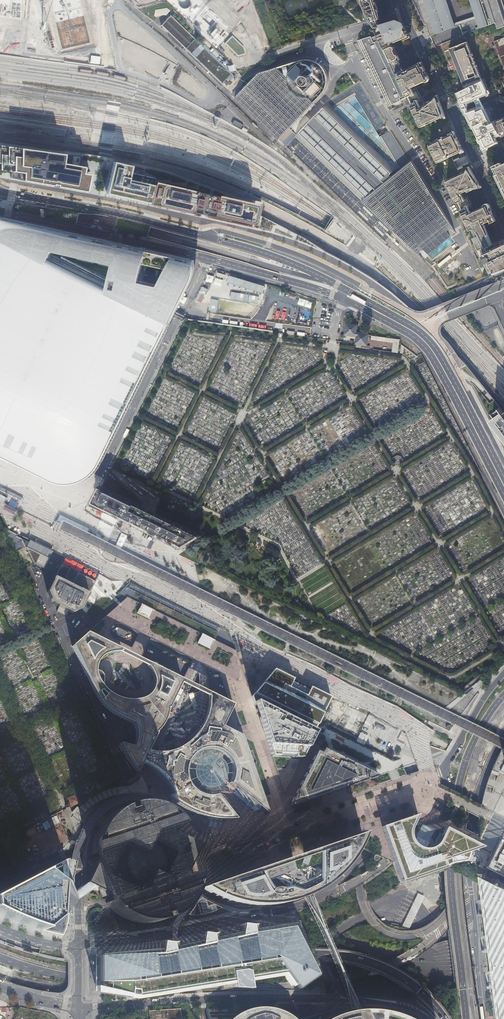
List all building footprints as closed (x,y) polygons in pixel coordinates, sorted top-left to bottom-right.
[(368,19),(379,16),(373,0),(361,0),(368,19)] [(458,21),(454,23),(446,0),(413,0),(421,17),(424,24),(427,23),(427,25),(427,26),(428,30),(430,36),(460,25),(458,21)] [(460,25),(464,35),(496,23),(498,29),(503,26),(503,19),(498,0),(471,0),(476,15),(458,21),(460,25)] [(185,49),(194,39),(170,15),(161,25),(185,49)] [(379,29),(376,30),(378,35),(397,74),(403,71),(399,63),(401,62),(398,55),(396,55),(394,50),(395,49),(394,48),(392,47),(391,46),(392,43),(395,43),(408,37),(407,34),(403,27),(402,24),(397,22),(394,23),(394,22),(386,24),(387,26),(384,27),(382,26),(380,26),(377,27),(379,29)] [(209,40),(220,51),(225,45),(214,35),(209,40)] [(397,74),(378,35),(372,37),(371,36),(358,41),(361,49),(363,48),(388,101),(387,102),(389,106),(408,97),(402,86),(401,83),(397,74)] [(262,48),(269,47),(267,38),(260,39),(262,48)] [(495,42),(503,65),(503,38),(495,42)] [(185,49),(222,83),(228,77),(230,80),(236,78),(231,74),(194,39),(185,49)] [(459,70),(465,86),(466,85),(482,79),(477,67),(478,67),(477,65),(476,65),(473,56),(473,53),(472,54),(467,42),(450,48),(456,64),(459,70)] [(237,99),(236,99),(278,140),(289,129),(313,104),(322,96),(324,93),(326,90),(327,86),(327,82),(327,77),(326,74),(324,69),(321,66),(317,63),(313,61),(308,60),(304,60),(300,61),(276,66),(261,74),(243,92),(237,99)] [(403,71),(397,74),(401,83),(402,82),(402,83),(401,83),(401,84),(402,84),(402,85),(403,85),(402,86),(408,97),(417,118),(418,118),(418,119),(418,120),(419,120),(420,121),(419,121),(422,127),(428,124),(428,123),(437,118),(438,120),(445,116),(439,103),(440,103),(439,100),(437,98),(436,98),(429,102),(430,103),(425,105),(423,106),(422,104),(423,103),(416,88),(415,89),(414,87),(415,86),(422,83),(422,82),(427,79),(425,74),(426,74),(423,69),(420,63),(412,67),(413,68),(404,72),(403,71)] [(307,75),(305,76),(302,77),(302,79),(302,82),(303,84),(306,85),(309,85),(311,83),(312,81),(311,77),(309,76),(307,75)] [(467,88),(457,93),(461,100),(463,104),(471,101),(478,97),(479,98),(490,94),(482,79),(466,85),(467,88)] [(237,99),(243,92),(240,89),(233,95),(237,99)] [(293,132),(331,172),(363,203),(392,178),(313,104),(289,129),(293,132)] [(475,109),(467,112),(476,131),(477,133),(478,136),(479,136),(480,137),(480,139),(485,150),(499,143),(496,136),(501,134),(496,121),(493,123),(484,105),(475,109)] [(496,120),(496,121),(501,134),(502,136),(503,135),(503,117),(496,120)] [(293,132),(289,129),(278,140),(282,143),(293,132)] [(438,163),(463,151),(461,146),(458,141),(456,137),(454,133),(430,145),(438,163)] [(0,149),(0,167),(0,173),(11,174),(11,181),(84,194),(87,177),(80,175),(81,169),(79,169),(80,159),(0,149)] [(363,203),(422,261),(455,234),(412,163),(392,178),(363,203)] [(503,190),(503,164),(502,165),(501,164),(493,167),(503,187),(503,190)] [(254,212),(256,208),(202,196),(203,193),(163,184),(163,186),(154,184),(155,181),(129,175),(130,169),(113,165),(106,194),(150,204),(150,203),(159,205),(158,206),(208,217),(207,220),(250,230),(254,212)] [(466,220),(468,226),(492,214),(493,213),(488,204),(475,210),(474,208),(467,194),(466,192),(480,186),(477,181),(473,173),(471,168),(461,173),(462,174),(458,176),(458,175),(447,180),(448,184),(449,184),(449,185),(450,186),(450,187),(464,217),(465,217),(465,218),(465,219),(466,220)] [(468,226),(482,254),(492,250),(490,245),(493,244),(485,226),(496,220),(495,217),(494,217),(492,214),(468,226)] [(28,468),(56,481),(58,482),(62,483),(66,484),(70,484),(73,484),(75,483),(79,483),(82,482),(84,481),(87,479),(90,478),(94,475),(97,472),(98,470),(99,469),(100,467),(101,465),(172,321),(190,277),(191,274),(191,271),(190,269),(188,268),(186,266),(4,224),(0,225),(0,454),(28,468)] [(482,254),(491,272),(495,271),(495,272),(503,269),(503,243),(496,247),(496,248),(492,250),(482,254)] [(398,349),(410,351),(401,344),(399,344),(400,340),(397,339),(371,336),(370,340),(392,343),(392,346),(398,347),(398,349)] [(500,407),(499,407),(500,408),(494,412),(493,412),(497,418),(495,420),(503,433),(503,412),(500,407)] [(138,473),(156,472),(156,468),(160,468),(159,462),(153,463),(153,458),(144,458),(143,449),(142,446),(130,447),(131,461),(137,461),(138,473)] [(142,501),(110,471),(104,483),(103,486),(95,501),(184,545),(199,535),(140,506),(142,501)] [(44,569),(52,552),(4,528),(15,552),(25,547),(33,564),(44,569)] [(55,606),(53,610),(64,615),(66,611),(72,613),(82,610),(88,597),(92,588),(99,575),(64,558),(53,580),(47,593),(50,603),(55,606)] [(146,646),(150,637),(172,648),(194,659),(204,663),(220,671),(224,685),(227,694),(230,702),(232,703),(221,726),(241,736),(252,742),(269,794),(261,797),(266,815),(288,807),(316,751),(320,754),(323,749),(312,744),(312,742),(309,741),(301,758),(291,757),(291,760),(296,761),(301,762),(302,760),(303,760),(285,796),(271,757),(272,756),(251,697),(234,649),(225,645),(215,640),(202,634),(154,610),(141,604),(131,599),(127,597),(119,605),(107,616),(100,623),(88,633),(113,646),(121,650),(140,659),(141,658),(141,656),(143,652),(146,646)] [(165,717),(166,714),(184,680),(146,662),(140,659),(121,650),(113,646),(88,633),(73,647),(87,675),(94,690),(95,693),(97,696),(98,697),(98,698),(100,701),(101,702),(102,703),(105,706),(110,710),(113,712),(114,713),(116,714),(119,716),(122,717),(125,719),(134,723),(135,726),(136,730),(137,733),(137,737),(137,740),(136,742),(135,745),(134,745),(133,747),(121,743),(122,747),(123,751),(125,754),(127,758),(128,760),(129,762),(131,766),(133,767),(134,769),(135,771),(137,772),(141,764),(146,766),(148,768),(150,769),(155,772),(159,775),(163,779),(164,781),(166,783),(169,787),(171,792),(172,794),(170,795),(168,798),(170,801),(174,804),(180,807),(183,808),(187,810),(196,814),(208,818),(212,819),(217,820),(224,820),(228,820),(232,820),(236,819),(226,807),(222,802),(217,796),(215,793),(212,794),(210,794),(209,794),(207,794),(205,793),(203,793),(202,792),(200,792),(198,791),(197,790),(195,789),(193,787),(192,786),(191,784),(190,783),(190,782),(188,779),(188,777),(188,776),(187,775),(187,772),(187,771),(187,769),(188,765),(189,762),(191,759),(192,758),(193,756),(195,755),(196,754),(199,752),(202,751),(206,750),(208,750),(210,750),(211,750),(212,750),(214,750),(216,750),(217,751),(219,752),(220,753),(221,753),(224,755),(226,757),(227,758),(228,759),(228,760),(230,764),(231,766),(231,767),(231,768),(231,769),(231,771),(231,772),(231,774),(231,775),(231,777),(230,778),(230,780),(229,781),(228,783),(234,787),(236,790),(242,798),(244,796),(247,802),(249,800),(253,807),(255,804),(266,815),(261,797),(241,736),(221,726),(232,703),(230,702),(208,692),(208,700),(207,706),(206,711),(204,717),(201,725),(197,731),(191,737),(189,739),(186,742),(182,745),(179,747),(172,751),(166,753),(159,753),(156,753),(153,753),(147,751),(164,719),(165,717)] [(146,666),(133,659),(117,652),(115,652),(112,652),(109,653),(105,655),(101,657),(98,660),(96,664),(95,667),(95,671),(97,671),(98,671),(99,672),(101,673),(102,675),(103,676),(103,679),(103,682),(103,684),(103,686),(104,688),(105,690),(109,693),(113,696),(120,699),(126,700),(131,700),(137,699),(141,698),(145,696),(147,695),(149,693),(151,690),(152,688),(153,685),(153,682),(153,680),(153,677),(151,672),(149,669),(146,666)] [(274,669),(251,697),(272,756),(279,756),(279,754),(290,755),(290,757),(291,757),(301,758),(309,741),(312,742),(316,744),(319,739),(312,735),(318,723),(330,698),(312,688),(310,692),(292,683),(294,679),(274,669)] [(198,690),(190,693),(196,712),(197,709),(199,699),(200,692),(201,689),(198,690)] [(376,777),(323,749),(320,754),(316,751),(288,807),(369,779),(376,777)] [(219,791),(221,789),(224,787),(227,784),(229,781),(230,778),(230,775),(231,773),(231,771),(230,767),(229,764),(228,761),(225,758),(223,755),(220,753),(217,752),(215,751),(213,751),(210,751),(208,751),(205,751),(202,752),(198,754),(195,756),(192,759),(189,765),(188,772),(188,775),(189,779),(190,782),(191,783),(193,786),(195,787),(198,789),(200,791),(202,792),(204,792),(206,793),(209,793),(212,793),(216,792),(219,791)] [(217,796),(222,802),(226,807),(230,803),(221,793),(217,796)] [(67,799),(70,806),(79,802),(75,795),(67,799)] [(90,855),(95,854),(122,844),(130,848),(140,853),(145,844),(149,835),(173,827),(178,825),(176,823),(173,820),(171,818),(168,816),(165,814),(163,812),(162,811),(159,810),(156,809),(154,808),(150,806),(143,805),(137,805),(130,806),(124,807),(118,810),(112,813),(107,817),(102,821),(98,826),(95,832),(93,837),(91,843),(90,849),(90,855)] [(164,808),(162,811),(163,812),(165,814),(168,816),(171,818),(173,820),(176,823),(178,825),(181,823),(179,821),(177,818),(174,816),(171,813),(168,811),(165,809),(164,808)] [(419,811),(383,823),(388,837),(397,863),(403,880),(404,879),(418,875),(437,869),(442,867),(444,867),(442,859),(449,857),(457,855),(483,847),(444,828),(437,840),(436,841),(434,844),(432,845),(430,846),(428,846),(426,847),(424,847),(422,847),(420,846),(418,845),(416,844),(414,843),(413,841),(412,840),(411,838),(410,836),(410,834),(409,832),(410,828),(411,825),(419,811)] [(212,819),(208,818),(207,821),(210,822),(209,827),(217,828),(218,823),(222,823),(223,822),(224,822),(224,821),(224,820),(217,820),(212,819)] [(97,891),(100,900),(109,897),(111,901),(139,891),(143,883),(147,874),(155,878),(164,882),(188,873),(187,868),(199,864),(195,852),(201,843),(190,840),(185,827),(183,828),(174,831),(173,827),(149,835),(145,844),(140,853),(130,848),(122,844),(95,854),(96,858),(87,861),(91,874),(87,883),(96,888),(97,891)] [(208,885),(204,887),(205,887),(220,895),(238,901),(259,903),(275,903),(293,899),(304,894),(310,892),(323,883),(325,882),(339,869),(350,855),(355,846),(359,838),(362,831),(214,883),(210,884),(208,885)] [(499,836),(492,851),(491,853),(490,854),(484,868),(489,871),(503,878),(503,839),(499,836)] [(72,867),(69,863),(66,861),(65,861),(59,863),(0,893),(0,916),(11,921),(33,928),(49,933),(56,934),(63,936),(63,935),(63,934),(66,925),(67,925),(68,920),(68,916),(68,912),(73,912),(73,916),(74,916),(73,881),(73,869),(72,868),(72,867)] [(193,871),(188,873),(164,882),(155,878),(147,874),(143,883),(139,891),(111,901),(106,903),(109,906),(112,910),(113,910),(115,912),(119,914),(121,916),(124,917),(128,919),(131,920),(136,921),(140,922),(144,922),(147,922),(152,922),(157,921),(160,920),(163,919),(168,917),(172,914),(175,912),(177,910),(181,907),(184,903),(186,900),(188,897),(189,894),(190,892),(191,888),(192,885),(193,882),(193,876),(193,871)] [(498,1018),(503,1018),(503,889),(495,885),(495,886),(494,887),(493,886),(492,885),(491,884),(489,884),(488,884),(487,884),(485,884),(484,885),(483,885),(482,886),(481,887),(481,889),(480,890),(480,891),(480,892),(480,894),(481,895),(482,896),(484,914),(489,954),(497,1014),(498,1018)] [(201,895),(200,894),(198,898),(196,902),(194,906),(191,909),(189,913),(191,915),(194,916),(197,917),(199,917),(202,917),(206,917),(209,916),(210,915),(212,915),(215,913),(217,911),(220,909),(222,906),(220,905),(211,901),(205,897),(201,895)] [(418,894),(415,900),(421,903),(424,897),(418,894)] [(269,919),(292,915),(288,913),(214,930),(207,932),(194,934),(191,935),(177,938),(172,939),(169,940),(93,951),(95,981),(96,992),(96,999),(99,999),(104,999),(104,993),(104,992),(101,992),(101,976),(97,976),(97,955),(152,946),(152,945),(162,943),(162,944),(171,943),(171,942),(181,940),(193,938),(195,938),(202,937),(202,936),(208,935),(208,934),(269,919)] [(320,991),(324,990),(322,981),(319,968),(306,968),(306,962),(301,949),(298,941),(302,938),(306,935),(304,932),(301,924),(296,913),(294,914),(292,915),(269,919),(208,934),(208,935),(202,936),(202,937),(195,938),(193,938),(181,940),(171,942),(171,943),(162,944),(162,943),(152,945),(152,946),(97,955),(97,976),(101,976),(101,992),(104,992),(104,993),(129,996),(130,994),(159,989),(159,985),(201,978),(202,985),(226,985),(226,990),(243,990),(243,988),(270,984),(271,989),(271,990),(293,991),(293,989),(302,987),(304,989),(310,991),(321,992),(320,991)] [(293,1018),(290,1016),(285,1014),(282,1012),(278,1010),(273,1009),(267,1008),(261,1007),(259,1007),(255,1008),(252,1008),(249,1009),(245,1010),(242,1011),(238,1013),(236,1015),(233,1017),(231,1018),(230,1018),(293,1018)] [(362,1009),(362,1008),(339,1007),(304,1018),(408,1018),(406,1018),(400,1016),(394,1013),(389,1012),(385,1011),(378,1010),(373,1010),(368,1009),(362,1009)] [(179,1009),(168,1009),(148,1011),(148,1018),(180,1018),(179,1009)]
